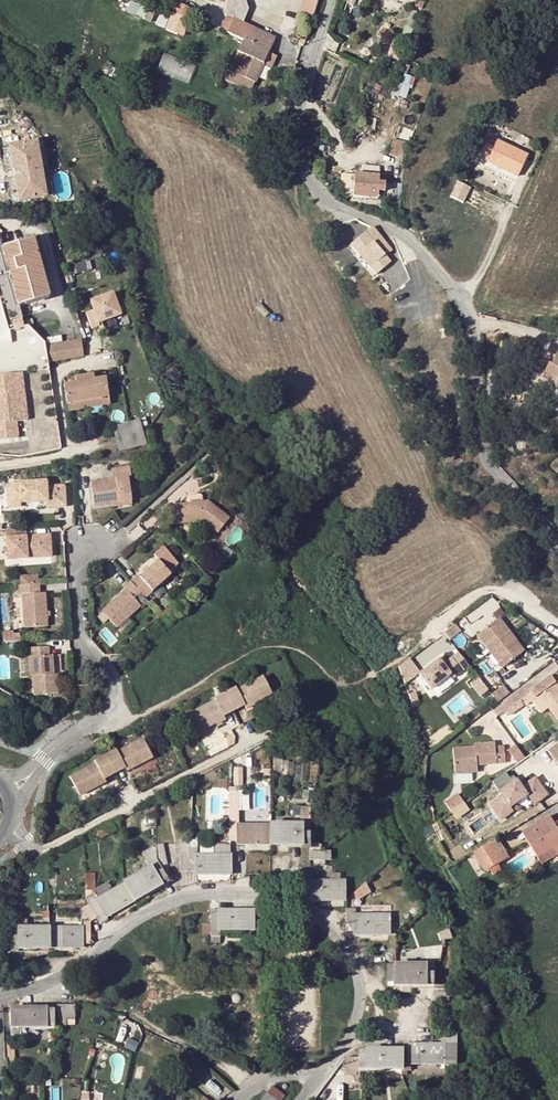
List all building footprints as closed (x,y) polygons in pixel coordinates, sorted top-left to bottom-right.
[(315,15),(319,0),(303,0),(300,11),(315,15)] [(161,13),(158,27),(186,34),(193,6),(175,1),(172,15),(161,13)] [(129,11),(147,18),(151,8),(133,2),(129,11)] [(243,41),(241,41),(236,53),(242,56),(234,74),(253,82),(261,65),(267,52),(273,39),(250,28),(243,41)] [(273,55),(267,52),(261,65),(268,68),(273,55)] [(165,53),(159,71),(190,82),(197,64),(165,53)] [(225,80),(250,91),(253,82),(234,74),(242,56),(236,53),(225,80)] [(35,141),(7,145),(11,170),(20,168),(21,175),(12,176),(16,201),(44,197),(35,141)] [(526,156),(495,142),(485,162),(516,177),(526,156)] [(377,183),(377,176),(352,175),(351,198),(375,199),(376,193),(382,193),(383,183),(377,183)] [(466,201),(472,186),(459,180),(453,196),(466,201)] [(359,237),(350,245),(368,268),(397,244),(393,239),(386,245),(371,227),(359,237)] [(364,271),(368,268),(350,245),(359,237),(357,234),(346,243),(346,244),(345,246),(346,247),(346,249),(357,263),(364,271)] [(33,239),(1,247),(17,306),(48,297),(33,239)] [(365,272),(364,271),(357,263),(346,273),(354,282),(365,272)] [(377,277),(373,280),(384,293),(386,292),(385,290),(386,289),(377,277)] [(93,311),(85,314),(91,330),(99,327),(98,324),(120,316),(111,294),(89,302),(93,311)] [(80,339),(61,341),(64,358),(82,355),(80,339)] [(64,358),(61,341),(44,344),(47,361),(64,358)] [(556,355),(551,366),(546,364),(540,379),(553,384),(551,389),(557,392),(557,356),(556,355)] [(0,376),(0,440),(18,438),(16,422),(27,421),(24,393),(20,394),(18,373),(0,376)] [(92,373),(73,376),(74,381),(61,383),(65,405),(77,404),(76,401),(95,398),(96,401),(108,399),(105,377),(93,378),(92,373)] [(553,384),(540,379),(538,384),(551,389),(553,384)] [(145,445),(138,420),(112,428),(118,451),(145,445)] [(113,478),(91,481),(94,505),(131,500),(128,475),(131,475),(130,466),(112,468),(113,478)] [(46,481),(8,484),(10,506),(21,505),(21,502),(47,500),(56,500),(56,507),(66,507),(64,486),(46,487),(46,481)] [(203,521),(219,533),(231,519),(209,501),(171,504),(173,523),(203,521)] [(8,558),(43,557),(43,546),(51,545),(50,536),(26,537),(26,528),(7,529),(8,558)] [(51,557),(51,545),(43,546),(43,557),(51,557)] [(131,581),(146,598),(156,589),(173,573),(171,571),(180,562),(165,546),(156,555),(160,559),(142,576),(140,573),(131,581)] [(180,581),(173,573),(156,589),(163,596),(180,581)] [(146,598),(131,581),(125,587),(127,590),(104,611),(105,612),(100,617),(106,623),(111,619),(118,628),(142,607),(143,609),(150,603),(146,598)] [(41,584),(17,585),(18,594),(23,594),(26,627),(50,626),(47,593),(42,593),(41,584)] [(502,668),(524,651),(499,618),(477,635),(502,668)] [(461,631),(455,624),(443,633),(449,641),(455,637),(461,631)] [(5,633),(5,642),(22,641),(21,634),(15,634),(15,633),(5,633)] [(35,676),(37,694),(60,693),(59,674),(53,674),(52,669),(55,669),(54,654),(51,654),(51,645),(33,646),(34,655),(30,656),(32,676),(35,676)] [(437,657),(417,673),(429,688),(449,672),(452,676),(467,663),(456,649),(444,659),(440,662),(437,657)] [(529,692),(520,699),(525,706),(532,701),(534,700),(539,696),(548,709),(557,724),(557,683),(557,682),(552,674),(529,692)] [(240,688),(238,686),(227,691),(237,710),(247,704),(249,707),(260,702),(259,701),(274,692),(265,675),(240,688)] [(509,693),(504,686),(492,694),(498,702),(509,693)] [(237,710),(227,691),(217,697),(218,699),(192,713),(201,731),(219,722),(220,723),(228,719),(226,716),(237,710)] [(532,701),(540,714),(548,709),(539,696),(534,700),(532,701)] [(522,707),(518,701),(505,711),(509,717),(522,707)] [(120,751),(118,748),(107,753),(117,772),(127,767),(129,770),(155,756),(145,738),(120,751)] [(475,745),(453,746),(453,771),(476,771),(475,764),(475,761),(479,761),(479,763),(504,763),(503,746),(494,746),(494,742),(475,743),(475,745)] [(517,743),(509,749),(519,762),(527,757),(517,743)] [(117,772),(107,753),(97,759),(99,762),(73,775),(82,794),(108,781),(106,778),(117,772)] [(509,771),(497,781),(504,790),(517,780),(509,771)] [(491,800),(502,818),(534,798),(537,803),(552,793),(540,774),(527,783),(525,779),(491,800)] [(453,797),(441,806),(447,814),(459,805),(453,797)] [(309,815),(300,815),(300,823),(300,830),(309,831),(309,828),(309,815)] [(539,859),(557,848),(557,828),(555,824),(549,815),(522,832),(539,859)] [(236,841),(236,845),(271,844),(271,825),(238,825),(238,818),(229,818),(229,841),(236,841)] [(115,830),(110,821),(95,829),(100,837),(115,830)] [(271,844),(287,844),(300,845),(301,848),(309,848),(309,839),(309,831),(300,830),(300,823),(271,824),(271,825),(271,844)] [(494,841),(475,853),(486,871),(505,860),(494,841)] [(195,857),(195,854),(195,843),(188,843),(188,847),(186,847),(186,851),(186,857),(195,857)] [(557,854),(557,848),(539,859),(542,864),(557,854)] [(309,851),(309,859),(325,860),(325,850),(309,851)] [(155,854),(146,859),(150,866),(153,871),(160,867),(159,861),(158,859),(155,854)] [(229,854),(195,854),(195,857),(186,857),(186,870),(195,870),(195,874),(204,874),(229,874),(229,873),(229,854)] [(166,864),(162,856),(158,859),(159,861),(160,867),(166,864)] [(153,871),(150,866),(125,880),(125,882),(125,883),(135,900),(160,885),(168,880),(160,867),(153,871)] [(135,900),(125,883),(112,890),(94,900),(94,888),(94,873),(85,873),(84,896),(88,903),(95,918),(99,925),(106,920),(105,917),(114,912),(135,900)] [(342,881),(309,881),(309,874),(300,874),(300,897),(308,896),(308,900),(319,900),(342,900),(342,881)] [(94,888),(94,900),(112,890),(107,881),(94,888)] [(82,928),(71,928),(48,928),(48,946),(74,946),(81,946),(82,942),(90,942),(90,922),(95,918),(88,903),(82,907),(82,928)] [(19,912),(19,906),(18,906),(18,913),(9,913),(9,933),(17,933),(18,925),(48,924),(48,919),(48,912),(43,912),(43,918),(25,918),(25,912),(19,912)] [(353,931),(353,934),(387,934),(387,915),(354,915),(354,908),(344,908),(344,929),(345,930),(353,931)] [(220,929),(253,929),(253,910),(211,910),(210,911),(210,936),(212,936),(212,940),(218,940),(218,936),(220,936),(220,929)] [(48,928),(71,928),(71,919),(48,919),(48,924),(48,928)] [(10,952),(18,952),(18,948),(48,947),(48,946),(48,928),(48,924),(18,925),(17,933),(9,933),(10,952)] [(10,963),(11,954),(0,954),(0,963),(10,963)] [(434,985),(438,985),(438,961),(435,961),(435,957),(425,957),(425,965),(426,973),(434,973),(434,985)] [(410,986),(425,985),(434,985),(434,973),(426,973),(425,965),(394,965),(395,982),(394,986),(410,986)] [(434,992),(434,999),(451,1000),(452,983),(447,983),(444,985),(444,992),(434,992)] [(54,1020),(57,1023),(74,1023),(74,1004),(55,1004),(54,1009),(54,1020)] [(46,1030),(51,1030),(57,1029),(57,1023),(54,1020),(46,1021),(46,1009),(46,1007),(12,1007),(12,1026),(46,1026),(46,1030)] [(46,1021),(54,1020),(54,1009),(46,1009),(46,1021)] [(410,1068),(410,1063),(445,1063),(445,1044),(410,1044),(410,1048),(401,1048),(402,1049),(402,1068),(410,1068)] [(358,1057),(358,1068),(402,1068),(402,1049),(368,1049),(368,1051),(359,1051),(358,1057)] [(358,1068),(358,1057),(346,1057),(346,1070),(340,1070),(340,1080),(349,1080),(349,1076),(354,1076),(354,1068),(358,1068)] [(284,1095),(272,1085),(268,1091),(279,1099),(280,1099),(281,1099),(284,1095)] [(267,1099),(279,1099),(268,1091),(263,1097),(267,1099)]
